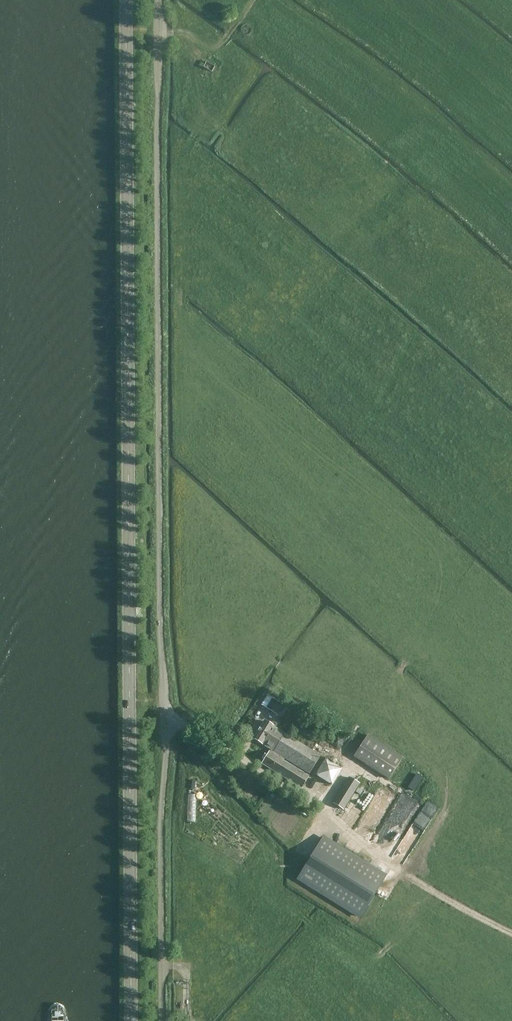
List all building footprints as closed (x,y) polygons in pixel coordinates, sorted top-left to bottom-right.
[(206,63),(204,68),(212,72),(215,67),(206,63)] [(285,706),(274,698),(266,708),(277,716),(285,706)] [(321,757),(265,722),(253,740),(271,751),(285,759),(285,758),(310,774),(321,757)] [(365,738),(353,757),(389,780),(403,758),(367,735),(365,738)] [(285,759),(271,751),(263,764),(300,788),(308,776),(284,761),(285,759)] [(333,784),(343,768),(326,758),(316,774),(333,784)] [(349,777),(333,803),(343,810),(359,784),(349,777)] [(382,791),(358,833),(369,839),(393,797),(382,791)] [(197,811),(197,794),(189,794),(189,811),(197,811)] [(361,917),(386,877),(358,860),(323,838),(303,870),(297,878),(328,896),(329,898),(361,917)]
